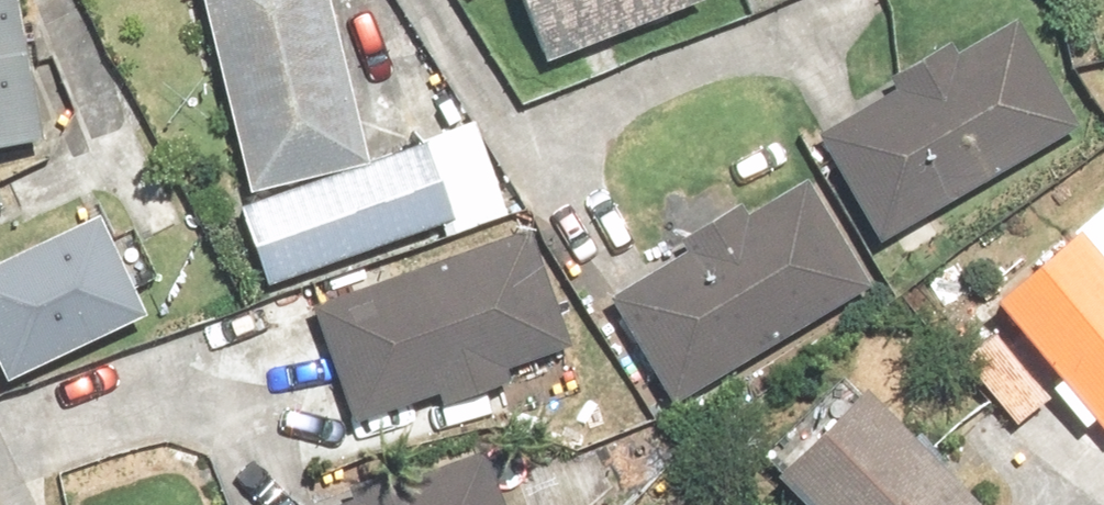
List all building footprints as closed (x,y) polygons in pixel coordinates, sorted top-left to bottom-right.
[(48,140),(26,0),(0,0),(0,147),(48,140)] [(375,159),(337,0),(210,0),(254,192),(242,195),(258,245),(278,300),(516,213),(481,120),(375,159)] [(547,64),(711,0),(522,0),(547,64)] [(823,133),(884,239),(1083,126),(1023,20),(960,55),(953,44),(896,76),(902,88),(823,133)] [(617,296),(683,407),(879,292),(813,181),(753,216),(746,203),(686,238),(694,251),(617,296)] [(0,264),(0,353),(14,382),(155,315),(141,285),(162,275),(142,234),(121,244),(106,213),(0,264)] [(534,227),(316,305),(359,423),(445,392),(450,406),(517,382),(512,368),(576,345),(534,227)] [(1002,297),(1103,422),(1103,253),(1085,229),(1002,297)] [(873,388),(780,478),(807,504),(988,504),(873,388)] [(345,504),(513,504),(493,451),(425,476),(420,461),(352,486),(357,501),(345,504)]
